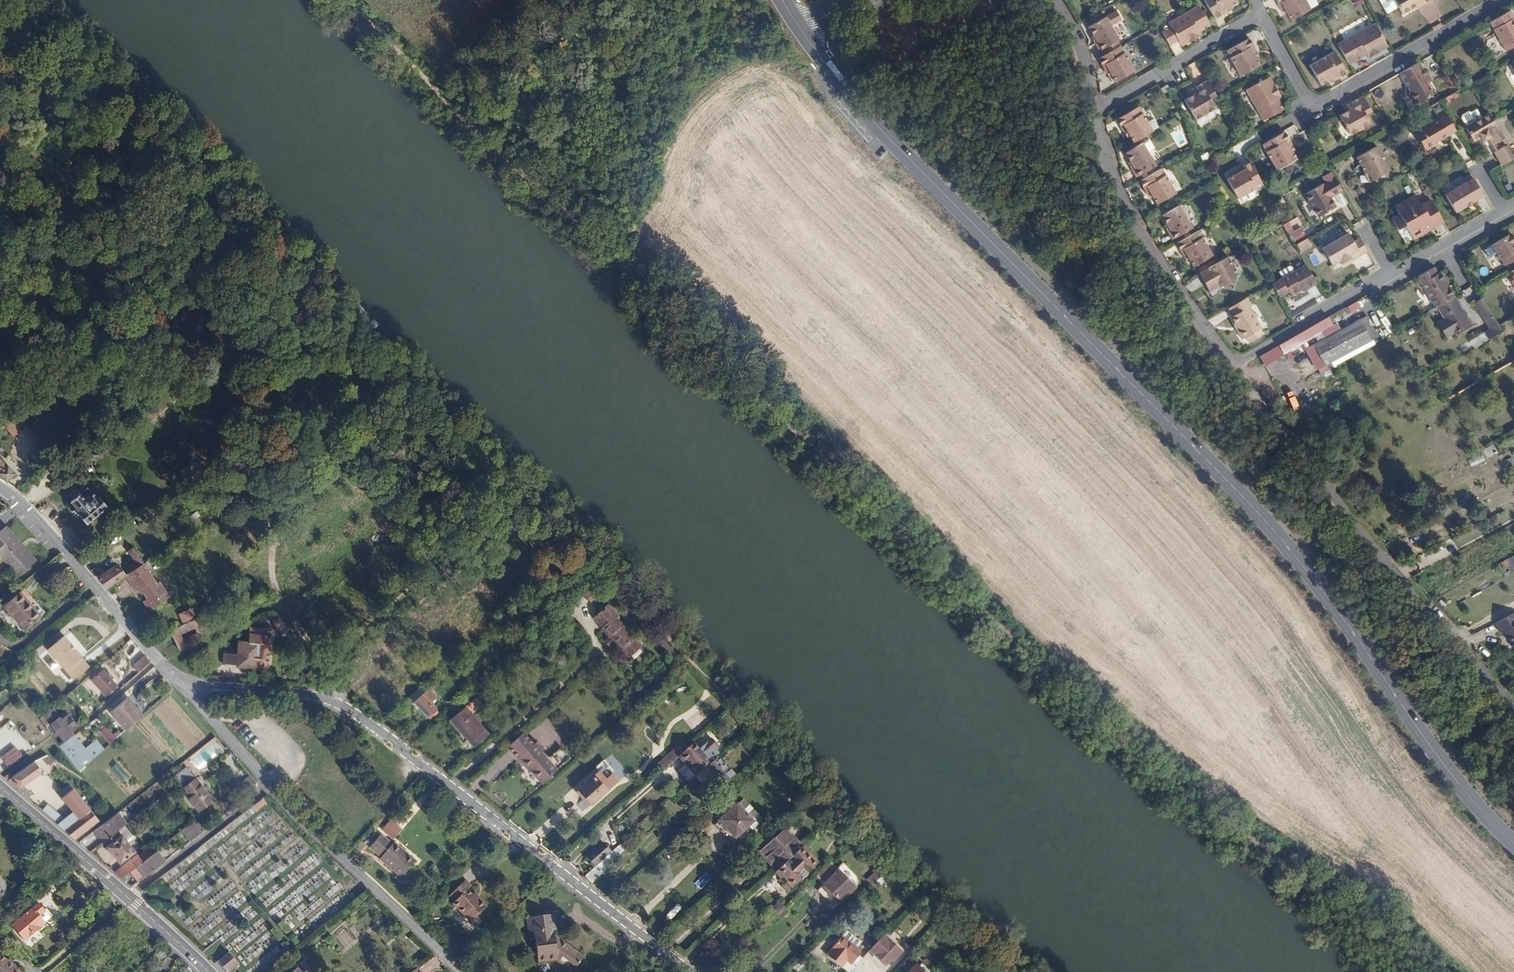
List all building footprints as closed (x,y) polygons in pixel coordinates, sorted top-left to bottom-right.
[(1231,5),(1238,1),(1237,0),(1205,0),(1215,18),(1226,12),(1224,9),(1231,5)] [(1279,8),(1282,7),(1286,14),(1290,21),(1308,10),(1302,0),(1274,0),(1279,8)] [(1385,10),(1396,3),(1394,0),(1379,0),(1385,10)] [(1410,8),(1405,0),(1402,0),(1396,3),(1397,6),(1402,14),(1418,5),(1424,1),(1425,3),(1431,0),(1424,0),(1410,8)] [(1396,3),(1385,10),(1386,13),(1397,6),(1396,3)] [(1208,27),(1197,7),(1167,24),(1169,29),(1160,34),(1168,47),(1176,42),(1180,48),(1186,44),(1195,39),(1193,36),(1197,33),(1208,27)] [(1509,10),(1488,22),(1505,51),(1513,46),(1513,25),(1510,19),(1513,17),(1509,10)] [(1087,27),(1093,37),(1101,50),(1117,40),(1104,17),(1087,27)] [(1373,25),(1336,46),(1346,63),(1353,60),(1354,62),(1365,56),(1369,53),(1371,57),(1386,48),(1373,25)] [(1101,50),(1093,37),(1090,39),(1098,51),(1101,50)] [(1251,53),(1254,51),(1248,41),(1226,52),(1241,77),(1259,67),(1255,60),(1251,53)] [(1133,72),(1119,47),(1097,59),(1103,70),(1106,69),(1110,75),(1114,82),(1133,72)] [(1332,78),(1334,81),(1345,74),(1333,52),(1308,67),(1318,86),(1325,82),(1332,78)] [(1187,66),(1192,73),(1198,69),(1194,62),(1187,66)] [(1428,82),(1417,62),(1406,69),(1397,74),(1407,91),(1407,95),(1411,102),(1414,102),(1415,104),(1432,94),(1425,83),(1428,82)] [(1274,96),(1278,93),(1270,79),(1246,91),(1263,122),(1283,110),(1277,99),(1274,96)] [(1216,98),(1207,83),(1190,93),(1191,95),(1193,98),(1190,100),(1185,103),(1196,122),(1215,111),(1209,101),(1216,98)] [(1343,107),(1344,109),(1346,112),(1342,114),(1337,117),(1348,136),(1368,125),(1362,117),(1368,113),(1360,98),(1343,107)] [(1133,145),(1152,134),(1138,110),(1116,123),(1122,133),(1125,131),(1129,138),(1133,145)] [(1480,119),(1475,111),(1470,115),(1466,114),(1461,117),(1460,121),(1465,129),(1480,119)] [(1502,141),(1491,121),(1487,115),(1480,119),(1465,129),(1464,129),(1472,143),(1479,139),(1482,143),(1487,140),(1491,147),(1502,141)] [(1454,133),(1444,117),(1413,136),(1422,152),(1424,151),(1424,153),(1433,148),(1432,146),(1454,133)] [(1170,131),(1177,148),(1188,143),(1181,126),(1170,131)] [(1287,147),(1291,145),(1284,134),(1262,146),(1276,171),(1295,160),(1291,153),(1287,147)] [(1491,147),(1495,153),(1506,146),(1502,141),(1491,147)] [(1125,156),(1132,167),(1139,179),(1156,169),(1143,146),(1125,156)] [(1500,166),(1513,158),(1506,146),(1495,153),(1493,154),(1500,166)] [(1367,174),(1372,182),(1389,172),(1375,149),(1356,160),(1364,175),(1367,174)] [(888,154),(886,152),(879,159),(881,161),(888,154)] [(1263,186),(1250,164),(1239,171),(1241,174),(1234,178),(1227,182),(1238,200),(1263,186)] [(1139,179),(1132,167),(1129,168),(1136,181),(1139,179)] [(1176,196),(1161,171),(1140,183),(1146,195),(1149,193),(1153,200),(1157,207),(1176,196)] [(1368,184),(1372,182),(1367,174),(1364,175),(1363,176),(1368,184)] [(1482,197),(1469,175),(1462,179),(1464,184),(1443,196),(1454,214),(1482,197)] [(1341,193),(1334,180),(1321,187),(1320,187),(1304,196),(1306,201),(1319,194),(1323,201),(1311,209),(1317,219),(1334,209),(1329,200),(1341,193)] [(1306,201),(1311,209),(1323,201),(1319,194),(1306,201)] [(1442,223),(1429,201),(1420,206),(1414,196),(1393,208),(1398,217),(1390,221),(1396,231),(1403,227),(1412,240),(1442,223)] [(1162,217),(1169,228),(1176,240),(1193,231),(1180,207),(1162,217)] [(1281,225),(1290,243),(1305,235),(1300,227),(1292,231),(1288,222),(1281,225)] [(1176,240),(1169,228),(1166,229),(1173,242),(1176,240)] [(1198,232),(1176,245),(1183,256),(1186,254),(1190,261),(1194,268),(1213,257),(1198,232)] [(1350,261),(1365,252),(1358,239),(1352,243),(1347,234),(1320,249),(1322,251),(1321,255),(1323,260),(1327,261),(1330,266),(1339,261),(1341,265),(1349,260),(1350,261)] [(1513,261),(1513,246),(1513,244),(1513,240),(1510,234),(1491,245),(1499,260),(1501,260),(1504,267),(1513,261)] [(1294,243),(1297,252),(1310,247),(1307,239),(1294,243)] [(1225,258),(1198,274),(1208,293),(1210,291),(1216,293),(1218,287),(1231,290),(1234,278),(1236,277),(1225,258)] [(1270,286),(1278,299),(1287,293),(1289,297),(1300,291),(1305,288),(1306,290),(1315,285),(1303,266),(1270,286)] [(1417,277),(1422,285),(1441,274),(1440,272),(1437,274),(1433,267),(1417,277)] [(1441,274),(1422,285),(1434,307),(1436,306),(1453,297),(1454,296),(1441,274)] [(1453,297),(1436,306),(1441,316),(1434,320),(1443,335),(1450,332),(1467,321),(1453,297)] [(1232,316),(1250,305),(1246,298),(1228,309),(1232,316)] [(1472,305),(1479,316),(1488,311),(1479,300),(1472,305)] [(1357,308),(1353,302),(1338,310),(1342,316),(1357,308)] [(1251,307),(1250,305),(1232,316),(1232,317),(1230,318),(1237,330),(1235,331),(1241,341),(1260,329),(1248,309),(1251,307)] [(1499,327),(1489,313),(1481,318),(1489,330),(1483,333),(1488,341),(1502,333),(1499,327)] [(1377,338),(1365,317),(1333,335),(1322,341),(1305,351),(1317,371),(1377,338)] [(1318,333),(1322,341),(1333,335),(1324,318),(1288,340),(1278,345),(1275,347),(1279,355),(1318,333)] [(1468,338),(1478,332),(1475,326),(1465,332),(1468,338)] [(27,401),(14,412),(18,417),(31,406),(27,401)] [(14,412),(1,423),(6,428),(12,435),(24,424),(18,417),(14,412)] [(31,458),(41,468),(61,451),(51,440),(31,458)] [(1486,457),(1497,452),(1493,444),(1482,449),(1486,457)] [(1481,454),(1467,460),(1471,468),(1485,462),(1481,454)] [(6,482),(15,474),(8,465),(6,466),(0,459),(0,478),(6,482)] [(98,498),(87,487),(70,501),(80,513),(79,515),(86,524),(107,506),(100,497),(98,498)] [(0,532),(0,562),(2,560),(17,577),(36,561),(7,526),(0,532)] [(135,563),(140,559),(132,547),(127,551),(135,563)] [(125,570),(128,575),(143,564),(140,559),(135,563),(125,570)] [(128,575),(126,576),(137,591),(139,590),(141,589),(144,593),(148,599),(144,602),(150,612),(162,604),(157,597),(165,591),(159,583),(157,583),(144,563),(143,564),(128,575)] [(116,566),(98,578),(103,585),(107,589),(124,577),(116,566)] [(585,591),(594,583),(589,577),(580,585),(585,591)] [(600,589),(594,583),(585,591),(583,593),(589,599),(600,589)] [(21,593),(41,616),(45,613),(25,590),(21,593)] [(162,604),(170,598),(165,591),(157,597),(162,604)] [(25,631),(41,616),(21,593),(4,608),(25,631)] [(594,618),(603,627),(615,616),(616,615),(608,605),(594,618)] [(1498,622),(1504,631),(1508,629),(1513,639),(1513,613),(1498,622)] [(602,627),(620,647),(633,636),(615,616),(603,627),(602,627)] [(200,618),(170,631),(179,651),(209,637),(205,628),(200,618)] [(236,654),(235,664),(235,666),(253,668),(253,666),(264,667),(269,636),(265,636),(266,630),(249,627),(247,642),(238,641),(236,654)] [(82,657),(64,636),(47,650),(74,681),(89,667),(81,658),(82,657)] [(633,636),(620,647),(627,655),(640,644),(633,636)] [(223,663),(235,664),(236,654),(224,652),(223,663)] [(141,674),(152,662),(144,654),(133,666),(141,674)] [(103,671),(92,681),(105,696),(116,686),(103,671)] [(410,697),(428,716),(435,708),(429,702),(435,696),(426,687),(425,688),(422,685),(410,697)] [(127,690),(108,707),(111,711),(131,694),(127,690)] [(135,723),(143,716),(128,698),(110,713),(118,721),(123,717),(127,723),(132,719),(135,723)] [(449,719),(473,746),(488,732),(478,721),(486,714),(472,699),(449,719)] [(53,708),(44,716),(64,740),(66,739),(74,734),(73,731),(78,726),(68,715),(63,720),(53,708)] [(123,717),(118,721),(122,727),(127,723),(123,717)] [(13,733),(8,724),(0,729),(5,737),(13,733)] [(111,744),(117,739),(106,727),(101,732),(111,744)] [(533,744),(522,731),(517,735),(506,745),(517,757),(533,744)] [(78,739),(74,734),(66,739),(70,745),(78,739)] [(78,739),(70,745),(84,767),(103,751),(98,743),(95,745),(94,744),(86,750),(78,739)] [(696,752),(706,763),(717,752),(707,741),(696,752)] [(533,744),(517,757),(526,767),(528,766),(541,781),(556,769),(533,744)] [(6,764),(23,755),(18,746),(1,754),(6,764)] [(677,759),(681,763),(695,751),(691,746),(677,759)] [(548,754),(552,763),(566,757),(562,748),(548,754)] [(670,749),(656,762),(662,769),(676,756),(670,749)] [(200,769),(210,759),(203,751),(192,760),(200,769)] [(684,765),(694,776),(696,775),(704,768),(707,765),(706,763),(696,752),(695,751),(681,763),(680,764),(682,767),(684,765)] [(47,756),(43,758),(47,763),(49,763),(51,765),(53,763),(47,756)] [(728,770),(716,757),(707,765),(704,768),(696,775),(698,777),(700,775),(704,779),(711,772),(717,779),(720,776),(725,781),(729,777),(725,772),(728,770)] [(9,774),(4,778),(29,799),(32,795),(22,786),(42,771),(35,761),(12,778),(9,774)] [(730,768),(728,770),(725,772),(729,777),(734,772),(730,768)] [(579,788),(592,803),(606,790),(593,775),(579,788)] [(242,783),(251,795),(256,791),(255,785),(249,779),(242,783)] [(197,781),(184,791),(202,815),(216,804),(197,781)] [(79,818),(65,830),(76,840),(100,821),(74,788),(62,797),(74,811),(79,818)] [(588,806),(592,803),(579,788),(575,791),(588,806)] [(254,803),(256,809),(268,805),(266,799),(254,803)] [(737,803),(720,819),(736,837),(753,821),(737,803)] [(48,804),(42,811),(45,813),(65,830),(79,818),(74,811),(65,819),(48,804)] [(95,831),(103,842),(104,842),(119,830),(125,826),(127,824),(119,813),(113,817),(95,831)] [(195,822),(203,832),(208,828),(200,818),(195,822)] [(736,837),(720,819),(715,823),(734,844),(756,824),(753,821),(736,837)] [(184,831),(192,841),(203,832),(195,822),(184,831)] [(401,830),(392,822),(382,832),(392,841),(401,830)] [(134,837),(125,826),(119,830),(128,842),(134,837)] [(119,830),(104,842),(121,863),(136,852),(128,842),(119,830)] [(789,858),(801,848),(790,836),(789,838),(784,832),(773,841),(789,858)] [(379,857),(378,858),(401,878),(414,862),(392,842),(391,844),(380,834),(368,847),(379,857)] [(762,852),(777,869),(780,867),(788,859),(789,858),(773,841),(762,852)] [(586,855),(596,866),(610,852),(601,842),(586,855)] [(584,875),(591,883),(604,872),(602,870),(619,853),(615,848),(610,852),(596,866),(584,875)] [(794,860),(801,868),(802,867),(808,874),(817,866),(801,848),(789,858),(788,859),(791,862),(794,860)] [(148,849),(139,856),(143,862),(153,855),(148,849)] [(131,872),(138,882),(165,862),(157,851),(153,855),(143,862),(131,872)] [(138,854),(114,872),(122,879),(131,872),(143,862),(139,856),(138,854)] [(777,869),(774,872),(780,879),(782,878),(791,888),(802,879),(796,873),(801,868),(794,860),(791,862),(788,859),(780,867),(777,869)] [(831,863),(817,876),(824,884),(823,885),(840,902),(854,888),(831,863)] [(870,887),(881,885),(878,873),(867,875),(870,887)] [(75,874),(65,882),(70,888),(80,879),(75,874)] [(706,874),(694,882),(698,888),(710,880),(706,874)] [(451,904),(459,912),(473,897),(472,896),(467,891),(471,888),(466,881),(449,895),(454,902),(451,904)] [(473,897),(459,912),(468,923),(486,908),(479,899),(476,901),(473,897)] [(43,910),(33,899),(21,909),(25,914),(12,926),(24,940),(43,923),(37,915),(43,910)] [(778,920),(787,911),(777,901),(769,910),(778,920)] [(45,908),(43,910),(37,915),(43,923),(52,915),(45,908)] [(572,971),(584,958),(556,933),(555,928),(554,928),(553,913),(530,915),(532,930),(536,930),(539,960),(556,959),(572,971)] [(855,966),(862,958),(858,955),(860,953),(855,950),(856,949),(841,937),(827,955),(842,967),(847,962),(851,965),(852,964),(855,966)] [(901,952),(889,940),(875,955),(888,967),(901,952)] [(217,963),(226,971),(229,971),(241,963),(231,951),(217,963)] [(6,960),(0,953),(0,954),(0,971),(20,971),(13,964),(11,966),(6,960)] [(849,971),(855,966),(852,964),(851,965),(847,962),(842,967),(849,971)]
